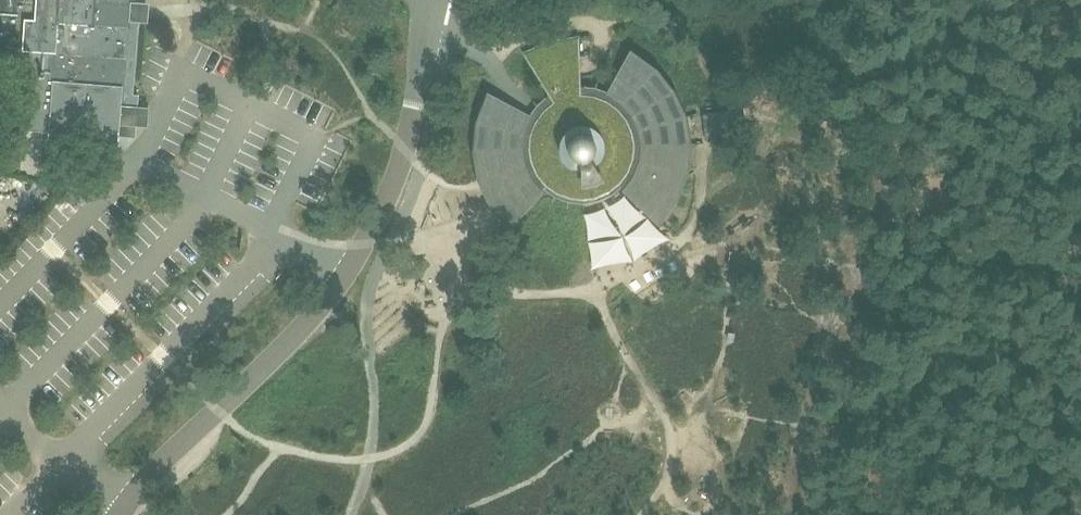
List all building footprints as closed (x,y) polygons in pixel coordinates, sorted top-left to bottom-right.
[(20,67),(22,50),(31,51),(25,131),(47,133),(47,140),(117,145),(118,136),(134,137),(135,124),(141,124),(142,109),(137,109),(138,95),(132,94),(138,17),(132,17),(133,3),(95,1),(95,0),(0,0),(0,65),(20,67)] [(620,184),(657,219),(663,213),(668,205),(673,197),(677,189),(681,180),(683,172),(685,163),(686,153),(686,144),(681,144),(680,136),(679,127),(677,119),(682,117),(679,109),(675,100),(670,92),(665,85),(659,78),(653,71),(646,65),(639,60),(631,55),(610,94),(595,88),(585,88),(585,85),(580,85),(579,75),(579,55),(579,41),(551,46),(526,57),(549,93),(544,97),(545,99),(537,105),(534,110),(528,118),(511,108),(489,96),(484,106),(481,117),(479,127),(478,138),(477,149),(478,158),(479,168),(481,178),(503,171),(508,170),(510,174),(516,187),(518,190),(524,197),(528,201),(527,201),(529,203),(544,187),(550,192),(558,196),(566,199),(575,200),(583,200),(584,200),(592,199),(601,196),(608,192),(620,184)] [(503,171),(481,178),(493,203),(508,221),(527,201),(528,201),(524,197),(518,190),(516,187),(510,174),(508,170),(503,171)]
